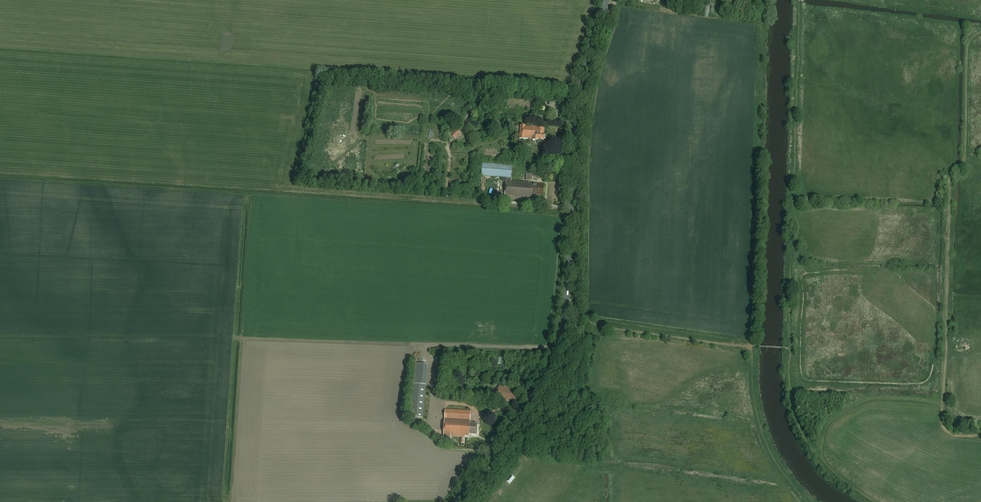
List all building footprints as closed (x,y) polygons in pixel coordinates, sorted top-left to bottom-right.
[(521,126),(519,139),(525,140),(525,139),(533,140),(533,141),(538,142),(538,143),(542,143),(542,141),(544,141),(545,140),(545,136),(544,136),(544,130),(538,129),(538,128),(521,126)] [(455,139),(460,133),(457,130),(451,136),(455,139)] [(511,181),(512,166),(482,163),(481,176),(506,178),(504,200),(532,202),(532,197),(536,197),(537,196),(543,196),(544,185),(528,184),(528,183),(511,181)] [(410,180),(408,180),(408,184),(419,184),(419,180),(416,180),(417,174),(413,174),(413,179),(410,178),(410,180)] [(426,386),(428,365),(415,364),(413,384),(426,386)] [(423,418),(426,390),(426,386),(413,384),(412,384),(412,389),(410,417),(423,418)] [(499,387),(496,398),(509,402),(509,400),(516,401),(518,394),(512,393),(513,390),(508,389),(509,387),(500,385),(500,387),(499,387)] [(471,411),(445,410),(443,439),(451,440),(451,437),(465,438),(465,436),(469,436),(469,435),(477,435),(478,424),(470,423),(471,411)]
